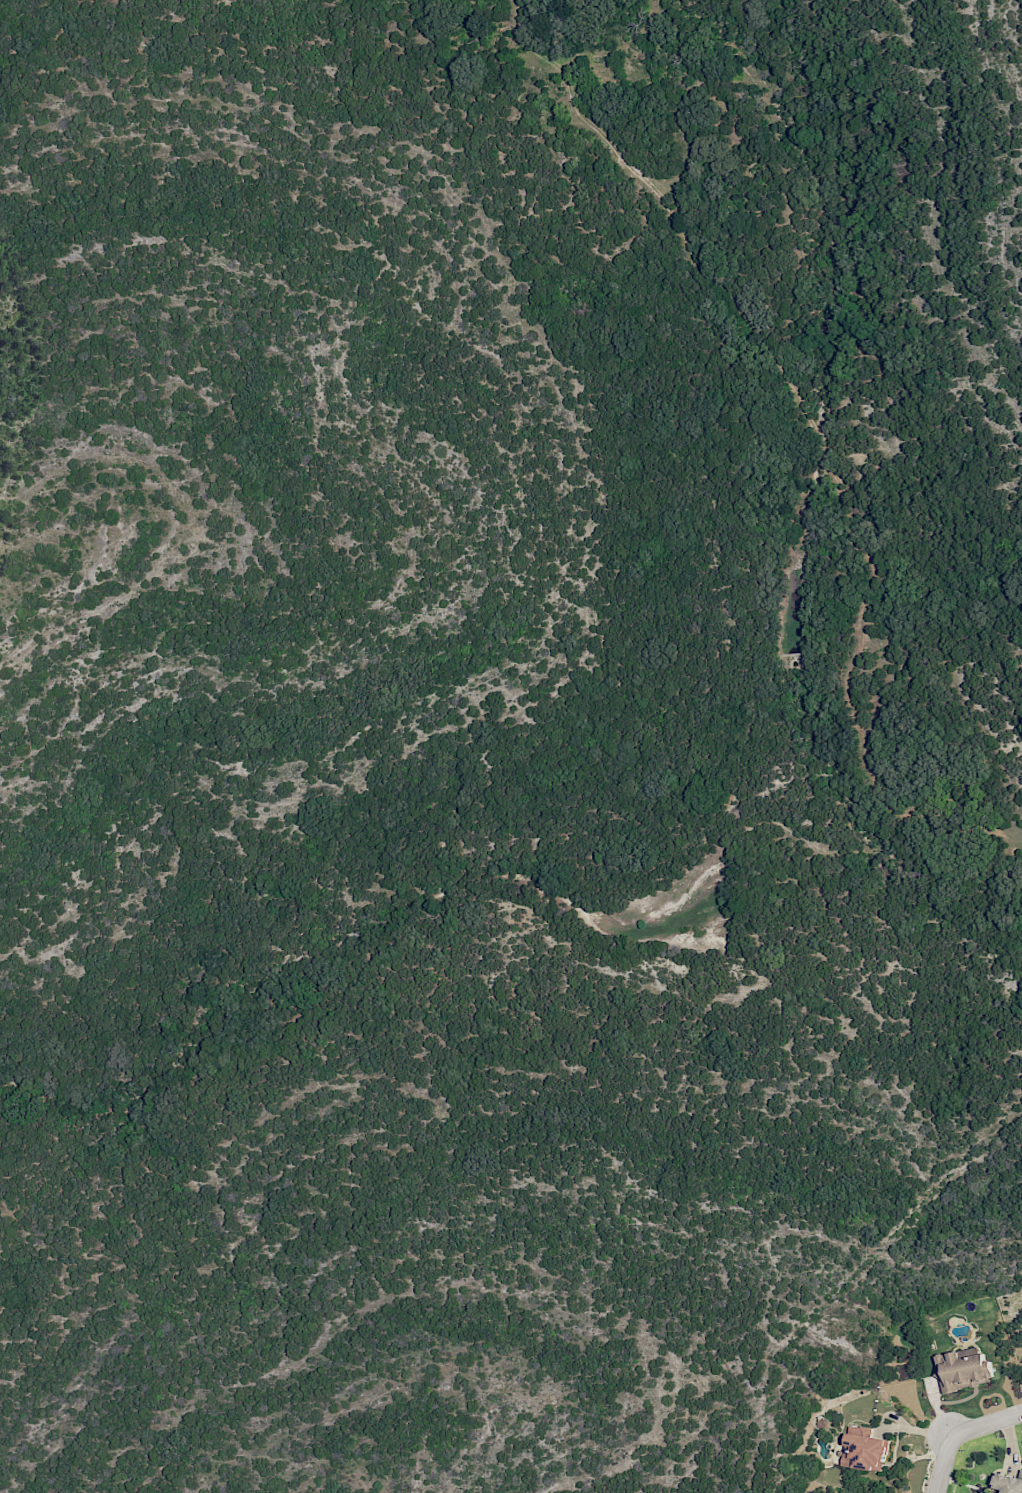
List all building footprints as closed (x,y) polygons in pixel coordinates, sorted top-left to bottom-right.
[(995,1379),(992,1366),(987,1367),(984,1353),(961,1358),(960,1350),(934,1356),(941,1390),(995,1379)] [(842,1466),(885,1471),(889,1439),(872,1437),(873,1428),(856,1426),(855,1431),(847,1430),(842,1466)] [(1021,1468),(1018,1477),(997,1472),(993,1487),(1000,1489),(999,1492),(1021,1492),(1021,1469),(1021,1468)]
